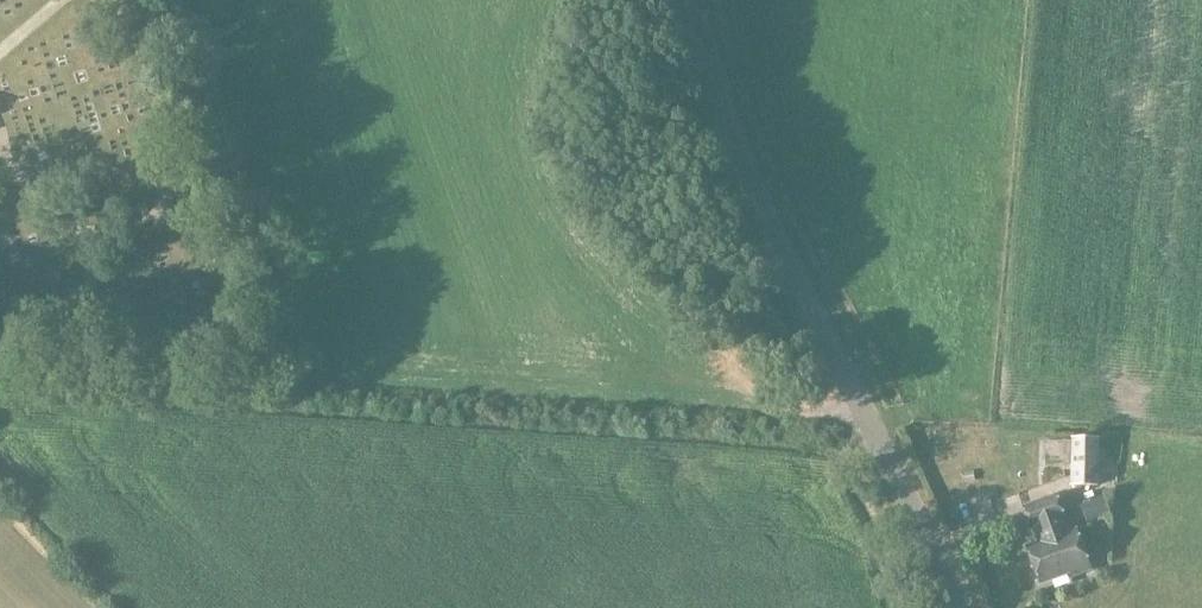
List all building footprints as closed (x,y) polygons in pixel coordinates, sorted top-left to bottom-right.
[(1096,439),(1070,439),(1070,487),(1096,486),(1096,439)] [(1015,498),(1046,491),(1043,477),(1012,485),(1015,498)] [(1103,494),(1079,503),(1085,521),(1109,512),(1103,494)] [(1026,548),(1039,584),(1068,573),(1069,577),(1089,570),(1075,530),(1067,533),(1061,517),(1062,516),(1055,496),(1022,508),(1029,528),(1032,527),(1038,544),(1026,548)]
